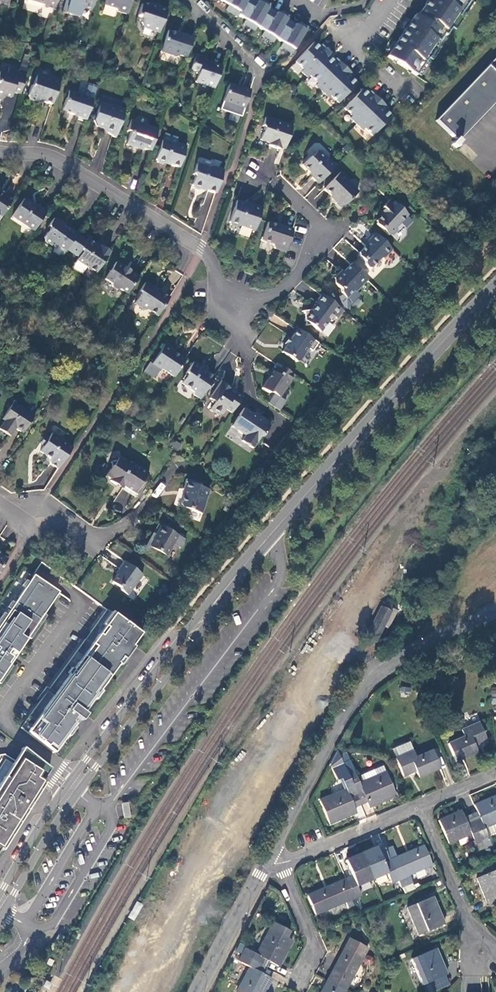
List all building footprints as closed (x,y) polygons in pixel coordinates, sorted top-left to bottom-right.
[(57,0),(25,0),(44,5),(43,8),(54,11),(57,0)] [(90,11),(93,0),(67,0),(67,2),(63,1),(60,13),(76,18),(79,8),(90,11)] [(125,17),(130,0),(104,0),(103,7),(114,11),(117,14),(125,17)] [(219,0),(227,5),(224,10),(235,17),(236,15),(243,19),(241,24),(252,31),(255,26),(262,30),(259,35),(271,42),(274,37),(281,41),(278,46),(290,53),(306,26),(298,21),(296,25),(285,18),(287,15),(279,10),(277,14),(266,7),(268,4),(262,0),(260,0),(258,2),(254,0),(219,0)] [(415,75),(442,33),(444,34),(467,0),(426,0),(415,16),(413,15),(386,56),(415,75)] [(143,29),(158,34),(165,13),(152,8),(151,6),(144,4),(139,6),(136,17),(142,19),(140,24),(143,29)] [(178,56),(185,59),(192,39),(183,36),(182,38),(167,33),(160,53),(174,58),(178,56)] [(328,95),(337,103),(355,83),(349,78),(346,76),(349,73),(337,61),(334,64),(331,61),(325,56),(328,53),(322,47),(319,50),(316,48),(310,42),(292,62),(301,70),(299,72),(305,78),(307,76),(316,83),(314,86),(326,97),(328,95)] [(213,89),(220,67),(210,64),(210,66),(204,64),(203,59),(194,56),(189,70),(195,72),(192,82),(213,89)] [(435,119),(455,138),(456,139),(495,100),(495,57),(435,119)] [(18,96),(23,77),(15,75),(16,72),(6,70),(4,76),(0,75),(0,102),(1,102),(3,97),(4,94),(10,96),(11,94),(18,96)] [(37,101),(50,106),(58,82),(48,80),(45,81),(34,77),(31,88),(28,87),(25,97),(27,100),(35,103),(37,101)] [(242,109),(249,91),(241,89),(240,90),(228,86),(222,102),(242,109)] [(360,89),(342,108),(350,116),(348,118),(361,130),(363,128),(371,135),(389,115),(384,111),(381,108),(384,105),(372,93),(369,96),(366,94),(360,89)] [(76,118),(84,122),(91,101),(67,93),(61,112),(76,117),(76,118)] [(242,109),(222,102),(219,111),(239,118),(242,109)] [(106,137),(113,141),(123,111),(106,105),(105,107),(98,104),(93,120),(94,128),(104,133),(106,137)] [(284,149),(291,128),(264,119),(261,127),(263,131),(259,140),(268,144),(267,148),(279,151),(280,147),(284,149)] [(138,147),(149,152),(157,130),(129,121),(126,132),(128,133),(125,146),(135,149),(138,147)] [(460,142),(456,139),(455,138),(450,143),(454,147),(460,142)] [(178,168),(186,147),(178,144),(174,146),(161,142),(155,160),(157,163),(162,165),(165,163),(178,168)] [(315,184),(332,166),(326,161),(322,161),(313,153),(308,158),(305,158),(299,165),(310,176),(309,178),(315,184)] [(201,189),(214,194),(222,171),(212,167),(208,169),(195,165),(192,175),(193,179),(191,186),(192,188),(199,191),(201,189)] [(344,179),(337,172),(321,189),(332,199),(333,203),(337,207),(341,206),(354,192),(345,183),(344,179)] [(11,201),(2,196),(4,194),(0,191),(0,218),(11,201)] [(405,215),(388,199),(379,208),(382,210),(373,220),(374,224),(385,235),(389,235),(394,230),(394,227),(405,215)] [(11,219),(33,232),(45,213),(37,207),(35,209),(22,201),(11,219)] [(252,231),(259,210),(250,206),(249,208),(233,203),(226,222),(228,226),(234,228),(237,226),(252,231)] [(55,246),(64,252),(76,235),(70,231),(66,231),(62,229),(63,226),(52,220),(47,229),(47,231),(43,239),(44,243),(53,249),(55,246)] [(288,238),(290,231),(282,228),(281,229),(265,225),(259,242),(269,245),(271,249),(282,253),(283,250),(288,238)] [(381,257),(389,249),(372,233),(366,240),(367,242),(356,254),(356,257),(361,261),(360,264),(364,268),(368,267),(378,258),(381,257)] [(87,271),(93,276),(109,252),(102,248),(100,250),(96,247),(86,241),(80,249),(81,253),(76,261),(86,268),(87,271)] [(120,290),(126,294),(138,277),(128,271),(127,272),(123,270),(125,268),(116,263),(104,280),(111,284),(112,288),(117,291),(120,290)] [(352,292),(364,279),(348,263),(338,274),(335,271),(330,277),(330,282),(335,287),(335,291),(342,297),(350,290),(352,292)] [(148,311),(156,317),(169,298),(156,290),(156,291),(144,284),(139,292),(140,294),(133,304),(144,310),(148,311)] [(339,310),(318,294),(312,302),(314,303),(310,308),(306,309),(299,310),(301,324),(307,323),(317,330),(324,321),(328,321),(331,317),(333,317),(339,310)] [(294,329),(291,327),(281,344),(283,345),(294,329)] [(315,343),(294,329),(283,345),(279,352),(294,361),(297,361),(305,348),(310,351),(315,343)] [(160,369),(171,376),(182,359),(170,352),(170,348),(162,343),(149,364),(156,369),(160,369)] [(197,398),(211,377),(204,372),(203,372),(199,370),(198,367),(189,362),(183,372),(183,376),(179,384),(189,390),(191,393),(197,398)] [(276,395),(290,374),(273,363),(268,370),(269,371),(259,387),(265,392),(269,391),(276,395)] [(222,408),(228,413),(239,397),(229,391),(231,388),(218,380),(206,397),(212,401),(207,409),(216,416),(222,408)] [(15,428),(21,432),(24,427),(26,429),(34,416),(12,403),(2,420),(5,422),(1,430),(11,435),(15,428)] [(256,418),(241,408),(229,425),(242,434),(239,440),(250,447),(257,437),(259,436),(266,425),(265,421),(260,417),(256,418)] [(58,469),(72,447),(61,441),(62,439),(52,433),(47,440),(42,441),(43,445),(39,452),(49,458),(50,464),(58,469)] [(106,471),(103,475),(109,479),(107,481),(120,489),(122,486),(132,493),(146,473),(129,462),(127,465),(120,460),(109,462),(111,471),(106,471)] [(201,511),(207,488),(197,485),(198,481),(185,478),(182,488),(184,492),(183,492),(180,503),(181,506),(201,511)] [(166,556),(177,535),(159,526),(155,534),(156,535),(150,547),(166,556)] [(125,596),(141,575),(122,562),(117,570),(118,571),(111,583),(117,587),(119,592),(125,596)] [(31,575),(0,621),(0,675),(7,664),(5,663),(9,657),(5,654),(8,650),(14,654),(56,592),(31,575)] [(375,643),(376,642),(378,637),(383,627),(391,612),(389,611),(392,606),(386,603),(383,609),(381,608),(366,637),(375,643)] [(392,610),(391,612),(383,627),(388,630),(397,613),(392,610)] [(28,734),(52,752),(73,724),(70,721),(73,716),(79,720),(84,714),(82,712),(117,663),(115,662),(119,656),(121,658),(139,633),(111,613),(105,622),(107,624),(101,633),(99,631),(94,637),(98,640),(84,658),(81,655),(42,710),(44,711),(28,734)] [(376,642),(389,649),(391,648),(393,645),(378,637),(376,642)] [(479,722),(461,730),(464,737),(448,744),(455,762),(477,753),(474,747),(486,741),(479,722)] [(440,769),(432,751),(416,758),(409,742),(392,750),(395,758),(403,778),(416,772),(419,779),(440,769)] [(21,747),(17,753),(11,763),(14,765),(6,778),(3,777),(0,781),(0,847),(24,808),(26,810),(30,803),(28,801),(45,773),(48,768),(21,747)] [(350,762),(343,765),(356,797),(362,794),(367,803),(369,808),(395,796),(385,773),(359,784),(357,778),(350,762)] [(11,763),(3,777),(6,778),(14,765),(11,763)] [(356,797),(343,765),(333,769),(338,779),(340,778),(345,789),(319,801),(329,825),(357,813),(355,808),(351,799),(356,797)] [(382,767),(357,778),(359,784),(385,773),(382,767)] [(356,797),(360,806),(367,803),(362,794),(356,797)] [(481,841),(488,838),(484,829),(495,824),(495,796),(474,806),(476,813),(479,819),(472,822),(481,841)] [(355,808),(360,806),(356,797),(351,799),(355,808)] [(121,803),(123,818),(129,817),(127,802),(121,803)] [(473,853),(484,848),(481,841),(472,822),(467,825),(464,818),(461,811),(438,821),(448,845),(466,837),(471,835),(474,842),(469,845),(473,853)] [(476,813),(469,815),(472,822),(479,819),(476,813)] [(472,822),(469,815),(464,818),(467,825),(472,822)] [(466,837),(469,845),(474,842),(471,835),(466,837)] [(397,880),(401,888),(413,884),(409,875),(432,866),(423,846),(389,861),(397,880)] [(383,847),(377,849),(383,863),(389,861),(383,847)] [(361,855),(372,880),(387,874),(391,883),(397,880),(389,861),(383,863),(377,849),(377,848),(361,855)] [(345,879),(354,899),(360,896),(356,887),(372,880),(361,855),(345,861),(351,877),(345,879)] [(495,902),(495,870),(476,879),(488,906),(495,902)] [(316,915),(354,899),(345,879),(308,896),(316,915)] [(401,888),(404,896),(416,892),(413,884),(401,888)] [(418,936),(445,925),(433,897),(407,909),(418,936)] [(131,921),(139,905),(134,903),(126,919),(131,921)] [(245,949),(241,955),(260,965),(263,959),(270,963),(278,968),(292,942),(287,939),(290,933),(273,924),(256,955),(245,949)] [(327,981),(346,991),(368,949),(349,939),(327,981)] [(238,945),(234,951),(241,955),(245,949),(238,945)] [(423,985),(447,975),(436,949),(411,960),(423,985)] [(241,955),(238,961),(249,967),(236,991),(266,991),(272,980),(264,975),(257,970),(260,965),(241,955)] [(263,959),(260,965),(267,969),(270,963),(263,959)] [(257,970),(264,975),(267,969),(260,965),(257,970)] [(346,991),(327,981),(321,991),(346,991)] [(436,990),(434,982),(425,984),(427,991),(431,991),(436,990)]
